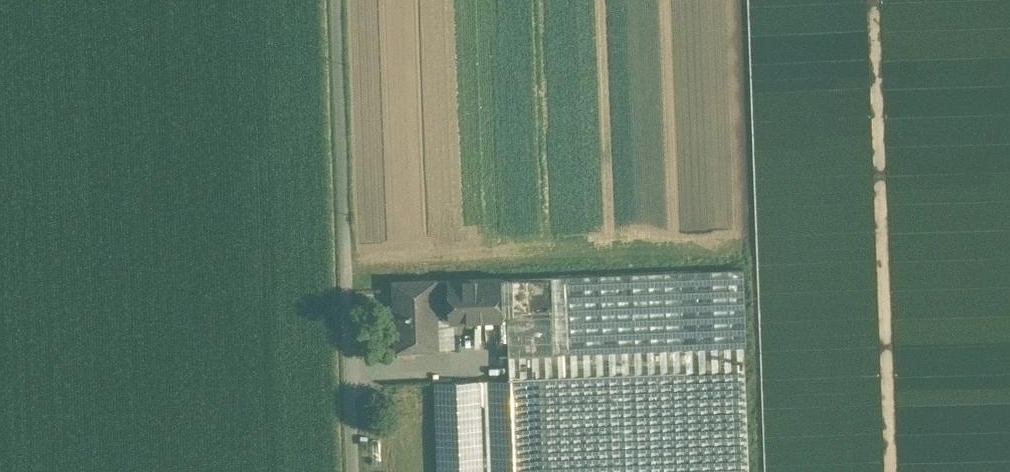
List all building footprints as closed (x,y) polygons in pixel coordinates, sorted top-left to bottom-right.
[(964,87),(1009,86),(1009,30),(980,30),(981,77),(964,78),(964,87)] [(551,275),(551,276),(552,310),(515,311),(507,312),(510,379),(434,382),(437,471),(749,471),(744,345),(747,345),(743,268),(551,275)] [(551,276),(513,278),(515,311),(552,310),(551,276)] [(500,278),(450,280),(451,314),(451,319),(501,317),(501,312),(500,278)] [(513,278),(500,278),(501,312),(507,312),(515,311),(513,278)] [(434,280),(395,282),(398,349),(437,347),(436,314),(435,281),(434,280)] [(451,314),(450,280),(435,281),(436,314),(451,314)] [(451,319),(451,314),(436,314),(437,347),(452,347),(451,319)]
